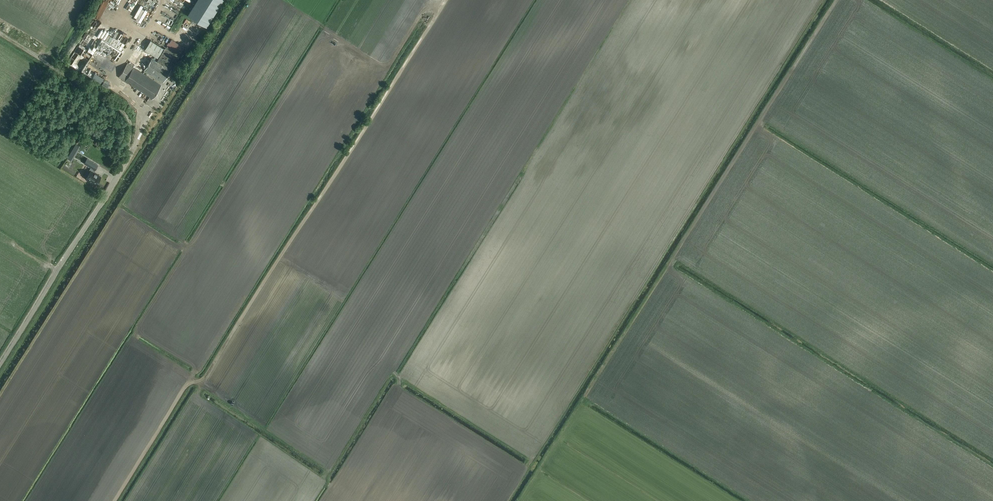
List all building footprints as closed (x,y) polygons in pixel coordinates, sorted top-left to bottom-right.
[(222,0),(197,0),(188,14),(206,26),(222,0)] [(163,82),(172,68),(179,56),(165,48),(154,40),(144,54),(141,59),(140,62),(143,64),(143,65),(146,67),(143,70),(163,82)] [(153,99),(162,85),(127,64),(118,77),(153,99)] [(76,144),(67,158),(72,161),(80,147),(76,144)] [(95,170),(98,165),(88,159),(85,164),(95,170)] [(95,186),(101,176),(90,169),(84,178),(95,186)]
